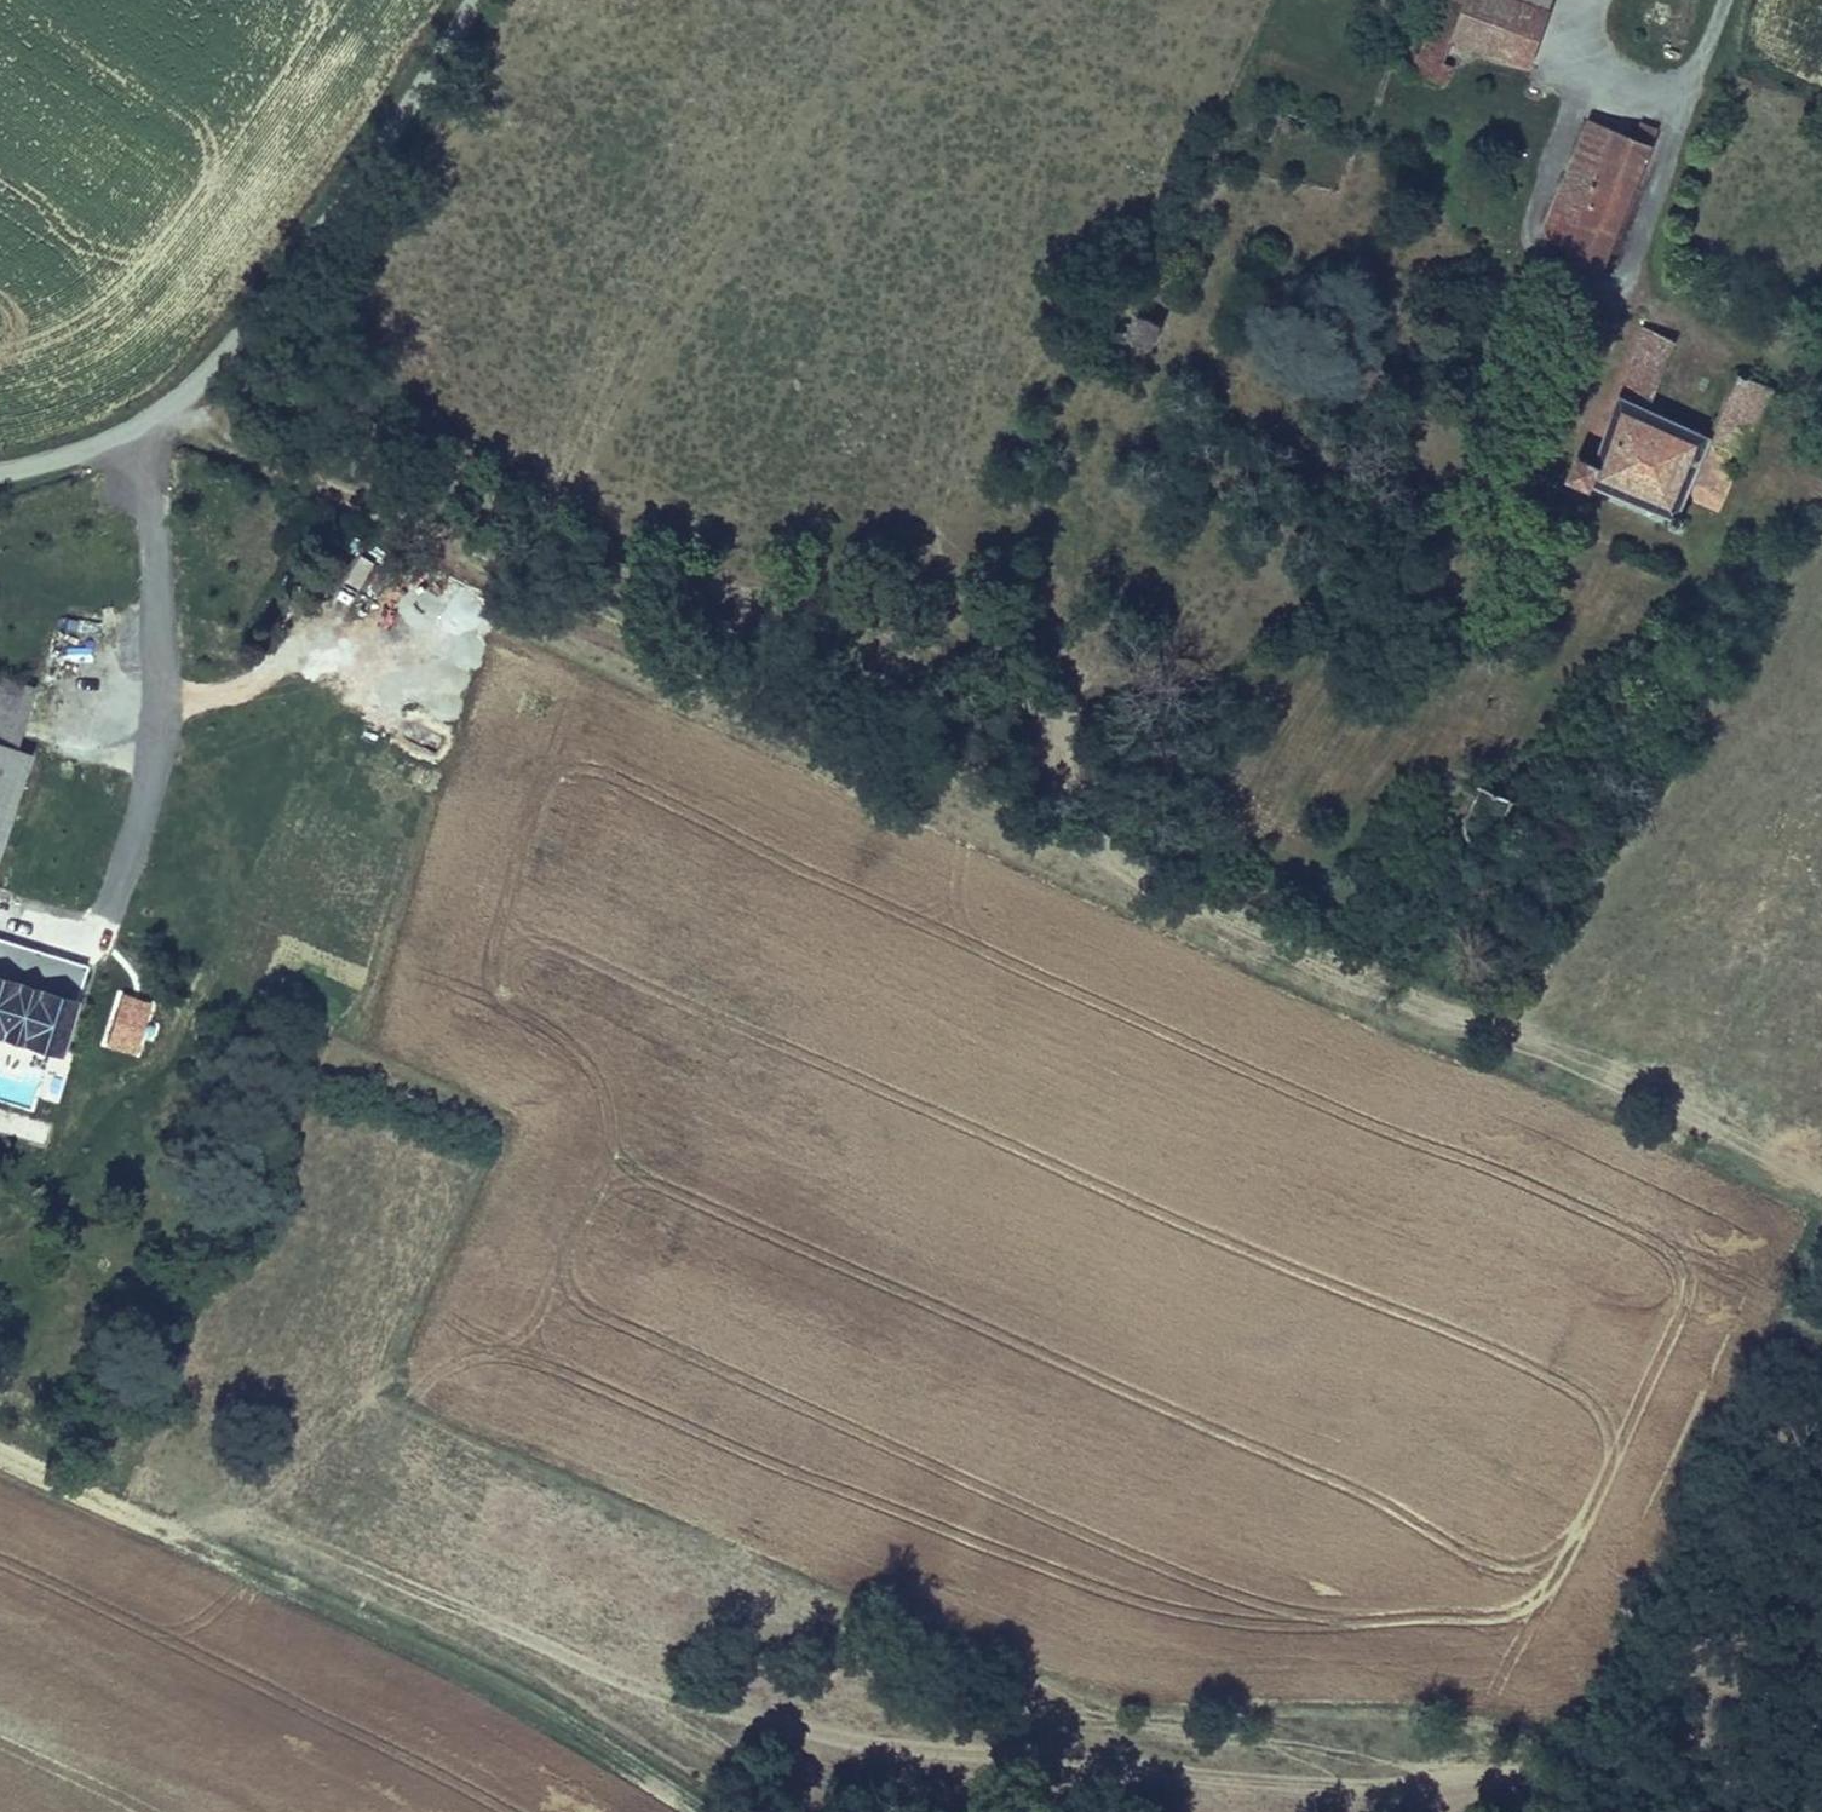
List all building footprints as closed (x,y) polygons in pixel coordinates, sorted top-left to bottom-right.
[(1419,52),(1412,72),(1445,84),(1453,64),(1442,61),(1452,36),(1465,0),(1446,0),(1426,55),(1419,52)] [(1504,0),(1465,0),(1452,36),(1527,64),(1545,15),(1504,0)] [(1545,15),(1551,0),(1504,0),(1545,15)] [(1637,129),(1632,142),(1586,124),(1543,235),(1567,245),(1561,261),(1598,275),(1648,147),(1645,146),(1650,134),(1637,129)] [(1135,314),(1122,342),(1149,354),(1161,326),(1135,314)] [(1682,528),(1687,517),(1679,513),(1684,501),(1717,515),(1770,389),(1735,375),(1709,436),(1647,410),(1676,342),(1648,330),(1591,466),(1578,460),(1569,481),(1592,491),(1596,482),(1674,514),(1670,523),(1682,528)] [(16,754),(36,694),(37,688),(0,677),(0,748),(16,754)] [(72,761),(88,711),(36,694),(16,754),(32,759),(68,771),(72,761)] [(20,793),(32,759),(16,754),(0,748),(0,787),(20,793)] [(20,793),(0,787),(0,855),(20,793)] [(1484,790),(1469,826),(1467,832),(1467,838),(1470,843),(1474,848),(1479,851),(1485,851),(1491,850),(1496,847),(1501,842),(1517,804),(1484,790)] [(0,940),(0,1045),(59,1064),(90,969),(0,940)] [(123,1022),(147,1029),(153,1009),(129,1002),(123,1022)]
